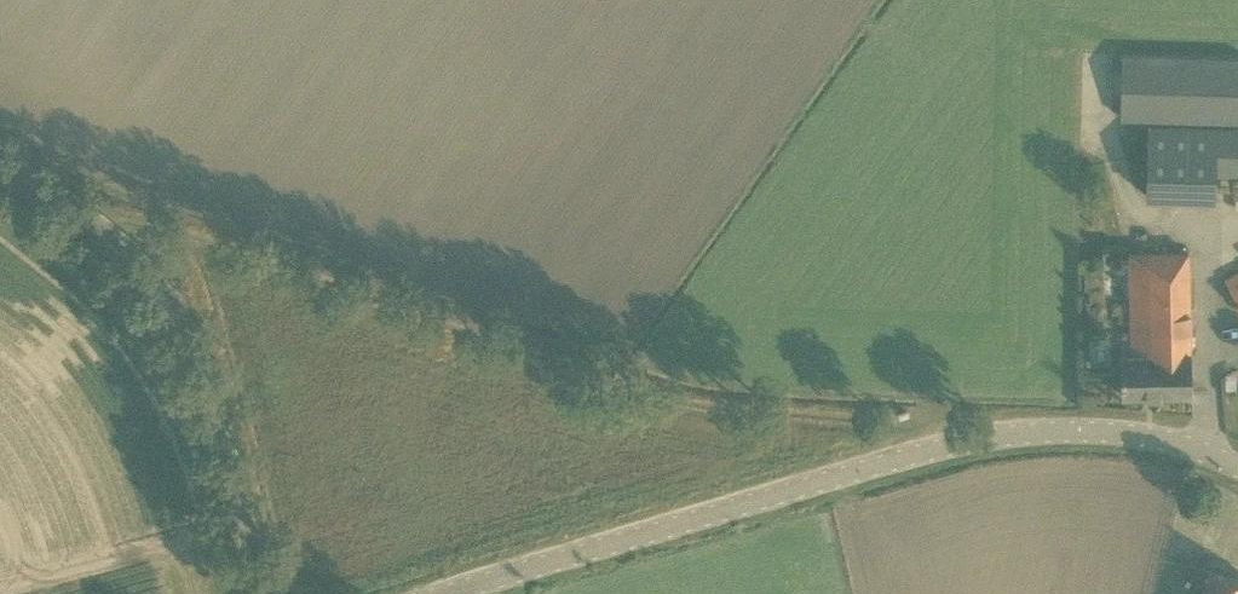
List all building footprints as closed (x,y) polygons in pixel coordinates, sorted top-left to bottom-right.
[(1122,52),(1120,117),(1237,120),(1237,55),(1122,52)] [(1149,122),(1146,194),(1214,196),(1215,172),(1237,173),(1237,125),(1149,122)] [(1122,395),(1193,394),(1189,274),(1188,274),(1188,252),(1129,253),(1132,353),(1121,354),(1122,395)] [(1237,303),(1237,272),(1225,279),(1237,303)] [(1211,571),(1204,593),(1237,593),(1237,579),(1211,571)]
